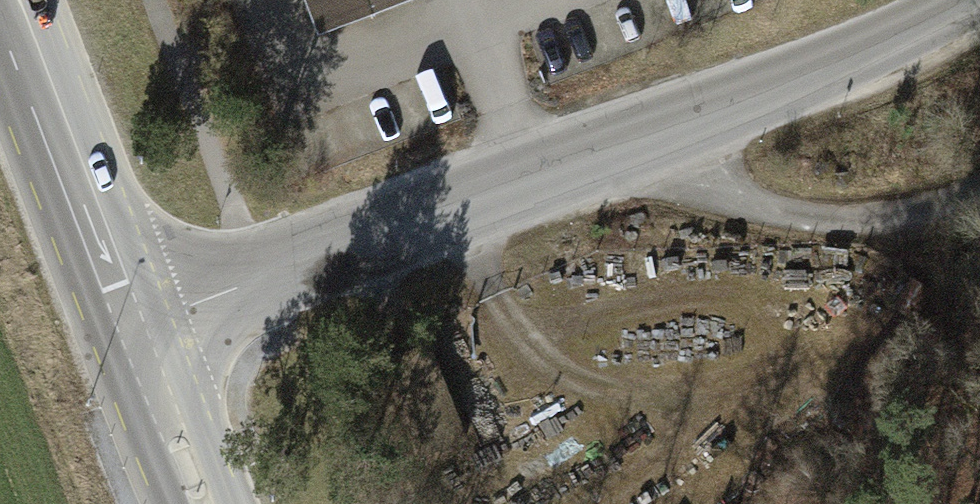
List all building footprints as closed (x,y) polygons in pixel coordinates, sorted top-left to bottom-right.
[(292,48),(416,2),(416,0),(275,0),(292,48)]
